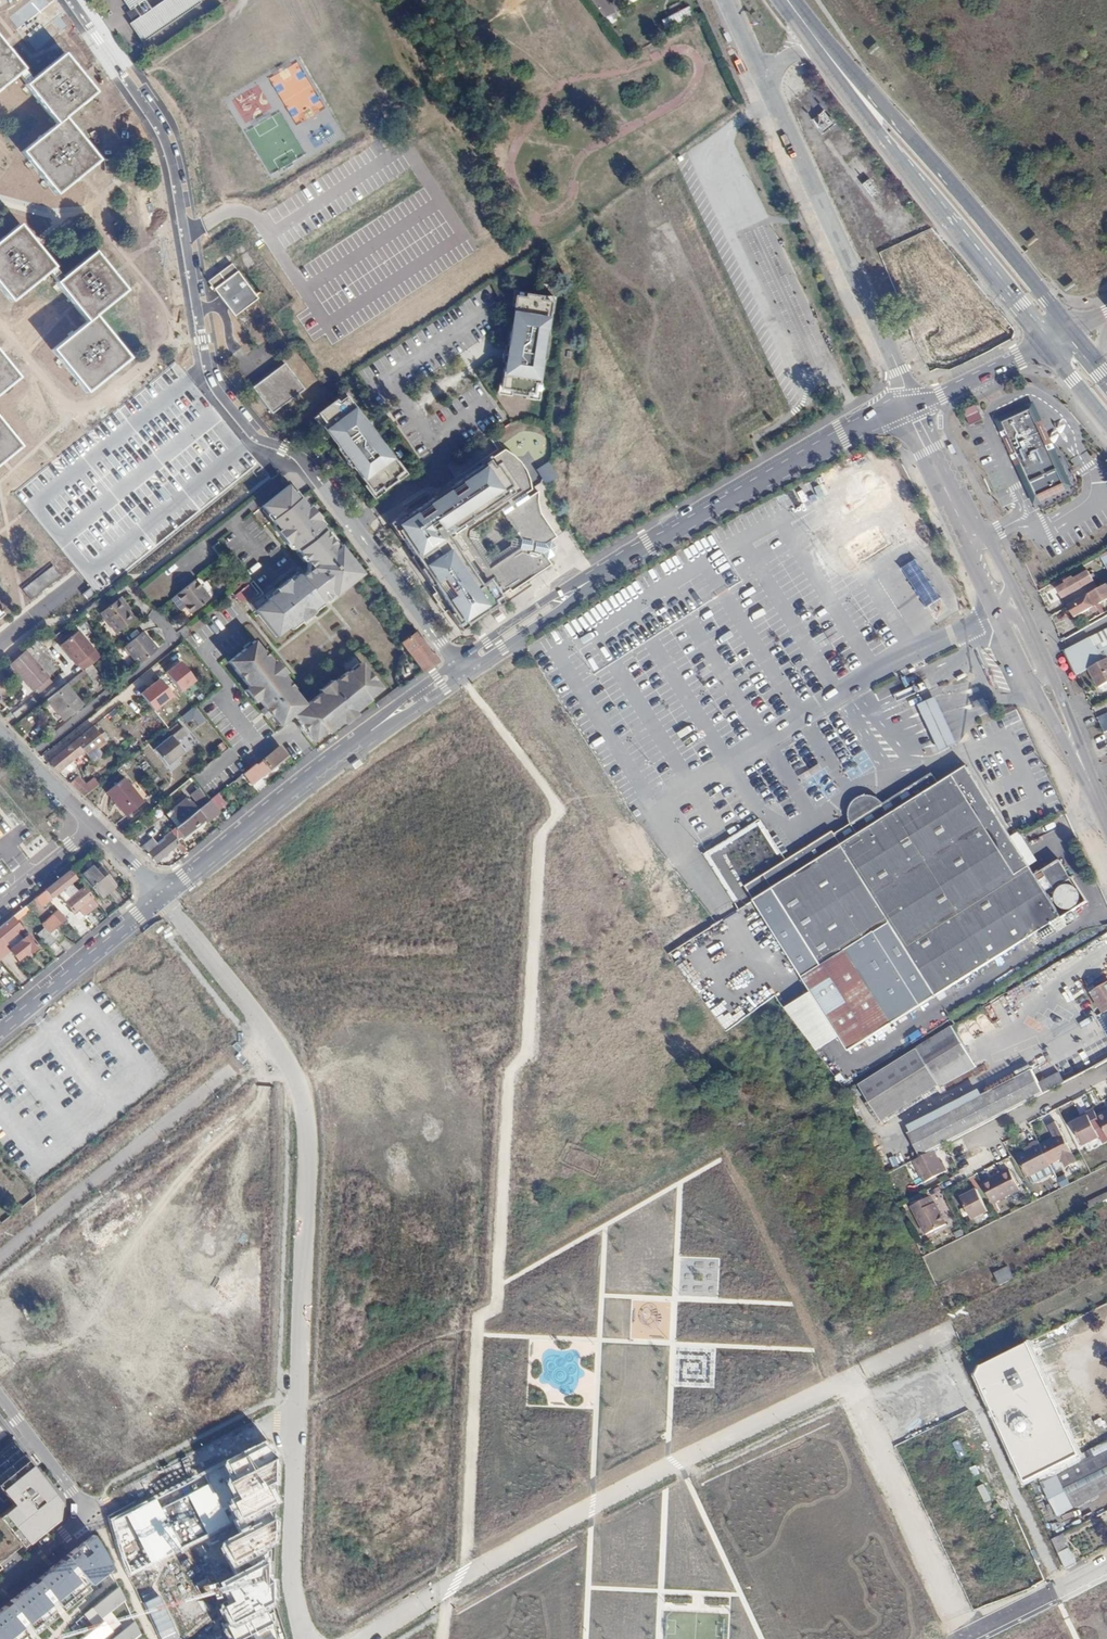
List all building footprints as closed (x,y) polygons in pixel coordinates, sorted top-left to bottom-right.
[(142,9),(129,18),(141,35),(192,0),(156,0),(153,2),(152,0),(136,0),(142,9)] [(607,0),(594,0),(606,20),(615,14),(607,0)] [(688,6),(660,18),(664,27),(692,15),(688,6)] [(25,71),(2,45),(0,42),(0,91),(25,71)] [(82,175),(99,160),(65,119),(97,93),(81,75),(65,55),(28,86),(60,124),(24,153),(58,194),(82,175)] [(306,88),(283,100),(297,124),(324,109),(306,77),(301,80),(306,88)] [(812,118),(823,133),(835,124),(824,109),(812,118)] [(157,177),(153,149),(146,150),(150,178),(157,177)] [(857,178),(867,171),(855,155),(846,162),(857,178)] [(870,178),(863,182),(872,197),(879,192),(870,178)] [(13,302),(54,267),(33,242),(19,226),(0,242),(0,287),(13,302)] [(112,273),(95,253),(57,284),(75,306),(87,321),(53,350),(89,393),(112,374),(131,359),(95,316),(126,290),(112,273)] [(215,289),(239,271),(234,262),(209,281),(215,289)] [(260,299),(239,271),(215,289),(237,316),(260,299)] [(503,390),(513,391),(512,395),(527,397),(528,394),(539,396),(554,304),(547,303),(547,300),(528,297),(528,300),(518,298),(503,390)] [(974,311),(924,331),(930,346),(922,349),(930,368),(962,355),(956,338),(963,335),(972,358),(993,349),(989,339),(1008,331),(1000,312),(978,321),(974,311)] [(20,376),(0,353),(0,393),(20,376)] [(288,361),(254,387),(274,413),(308,388),(288,361)] [(338,401),(321,413),(324,417),(320,420),(375,492),(383,485),(385,488),(397,479),(395,477),(403,471),(348,399),(341,404),(338,401)] [(1005,427),(1003,428),(1027,482),(1058,468),(1033,414),(1032,415),(1028,406),(1001,418),(1005,427)] [(975,407),(962,413),(969,426),(983,421),(975,407)] [(0,419),(0,465),(4,461),(22,446),(0,419)] [(313,437),(304,433),(302,439),(310,443),(313,437)] [(509,589),(510,591),(551,566),(547,560),(553,556),(557,547),(552,542),(557,539),(541,513),(537,502),(539,492),(528,499),(526,495),(532,491),(530,480),(521,463),(514,456),(506,451),(487,462),(488,463),(412,513),(415,517),(406,522),(404,519),(394,525),(414,555),(412,557),(436,593),(439,591),(449,606),(446,608),(461,630),(497,606),(493,600),(509,589)] [(559,480),(550,463),(538,470),(547,487),(559,480)] [(1008,491),(999,495),(1004,506),(1013,502),(1008,491)] [(305,650),(308,653),(379,596),(361,574),(359,576),(340,552),(344,549),(327,527),(323,530),(305,507),(279,528),(290,541),(290,549),(310,573),(315,573),(328,590),(272,634),(292,660),(305,650)] [(916,560),(902,568),(928,608),(942,600),(916,560)] [(52,565),(22,588),(30,598),(60,576),(52,565)] [(1084,574),(1071,582),(1069,578),(1064,581),(1066,584),(1057,589),(1062,599),(1090,584),(1084,574)] [(213,595),(198,576),(178,592),(193,611),(213,595)] [(1068,606),(1074,618),(1106,600),(1106,584),(1068,606)] [(118,596),(97,612),(113,633),(134,616),(118,596)] [(438,660),(415,630),(399,641),(423,672),(438,660)] [(154,649),(139,631),(121,647),(136,664),(154,649)] [(1076,674),(1088,667),(1106,658),(1106,644),(1096,650),(1089,636),(1064,649),(1076,674)] [(53,637),(42,646),(62,670),(73,661),(53,637)] [(345,674),(302,707),(290,692),(292,691),(262,651),(259,653),(252,643),(225,664),(276,729),(291,717),(311,744),(323,735),(325,737),(367,704),(366,702),(378,692),(359,667),(346,676),(345,674)] [(22,649),(9,661),(36,691),(49,679),(22,649)] [(1088,667),(1098,686),(1106,681),(1106,658),(1088,667)] [(98,676),(88,665),(82,670),(91,682),(98,676)] [(80,704),(64,685),(46,700),(62,719),(80,704)] [(127,686),(119,693),(124,698),(132,692),(127,686)] [(934,698),(917,706),(938,753),(956,745),(934,698)] [(105,704),(94,712),(100,720),(110,712),(105,704)] [(250,705),(243,711),(251,719),(258,713),(250,705)] [(204,722),(193,708),(181,718),(185,724),(192,719),(198,727),(204,722)] [(1103,733),(1106,731),(1106,712),(1096,717),(1103,733)] [(105,733),(101,736),(93,727),(72,744),(81,754),(83,753),(92,763),(104,754),(99,747),(110,738),(105,733)] [(187,734),(181,727),(153,750),(167,767),(184,752),(177,743),(187,734)] [(81,754),(72,744),(48,764),(58,774),(81,754)] [(284,756),(277,748),(242,777),(249,785),(284,756)] [(938,773),(892,802),(880,794),(871,794),(862,796),(856,803),(854,813),(857,825),(842,834),(840,831),(793,860),(802,873),(778,888),(827,963),(809,975),(817,989),(844,1034),(854,1049),(1082,904),(1067,878),(1065,879),(1051,856),(1034,866),(973,765),(944,783),(938,773)] [(223,792),(204,768),(190,779),(210,803),(223,792)] [(77,778),(69,784),(83,797),(96,787),(90,781),(83,785),(77,778)] [(122,778),(104,793),(125,817),(142,802),(122,778)] [(168,814),(179,828),(198,813),(187,799),(168,814)] [(218,814),(210,803),(198,813),(179,828),(188,838),(218,814)] [(157,846),(148,853),(155,863),(164,856),(168,860),(171,857),(167,853),(176,846),(184,855),(187,852),(172,834),(157,846)] [(142,846),(148,853),(157,846),(151,838),(142,846)] [(754,885),(809,975),(827,963),(778,888),(802,873),(793,860),(754,885)] [(96,865),(81,875),(98,897),(113,887),(96,865)] [(63,875),(34,898),(41,908),(71,885),(63,875)] [(84,889),(65,903),(74,916),(93,901),(84,889)] [(58,915),(43,928),(55,941),(57,944),(64,938),(54,927),(63,920),(58,915)] [(0,925),(0,940),(4,945),(22,931),(10,917),(0,925)] [(55,941),(43,928),(36,934),(48,948),(55,941)] [(29,935),(10,951),(19,962),(38,946),(29,935)] [(1093,990),(1104,1009),(1106,1008),(1106,982),(1093,990)] [(844,1034),(817,989),(798,1001),(824,1047),(844,1034)] [(724,1005),(713,1012),(721,1023),(731,1016),(724,1005)] [(953,1026),(861,1085),(884,1121),(942,1085),(943,1086),(978,1064),(953,1026)] [(905,1136),(918,1161),(935,1152),(1065,1084),(1059,1074),(1038,1085),(1030,1070),(905,1136)] [(1074,1100),(1079,1114),(1087,1111),(1082,1097),(1074,1100)] [(1074,1127),(1087,1153),(1099,1147),(1097,1144),(1106,1139),(1106,1138),(1098,1120),(1094,1113),(1080,1120),(1082,1123),(1074,1127)] [(1098,1120),(1106,1138),(1106,1115),(1098,1120)] [(1078,1163),(1059,1124),(1049,1128),(1055,1140),(1041,1147),(1051,1167),(1063,1160),(1067,1168),(1078,1163)] [(1041,1147),(1039,1143),(1026,1150),(1028,1154),(1019,1158),(1030,1177),(1051,1167),(1041,1147)] [(918,1161),(909,1166),(920,1187),(950,1171),(946,1163),(942,1165),(935,1152),(918,1161)] [(1011,1171),(984,1183),(994,1204),(1021,1192),(1011,1171)] [(980,1189),(964,1197),(975,1219),(991,1212),(980,1189)] [(931,1199),(915,1207),(930,1235),(949,1225),(938,1203),(934,1204),(931,1199)] [(999,1285),(1014,1278),(1008,1266),(993,1273),(999,1285)] [(1022,1480),(1079,1454),(1027,1342),(977,1365),(974,1376),(1022,1480)] [(278,1459),(265,1442),(222,1464),(232,1482),(278,1459)] [(1,1513),(25,1542),(55,1518),(57,1502),(13,1443),(0,1453),(0,1490),(12,1504),(1,1513)] [(1057,1467),(1077,1507),(1106,1492),(1106,1443),(1057,1467)] [(278,1459),(232,1482),(226,1485),(232,1500),(226,1503),(235,1522),(275,1504),(278,1459)] [(232,1482),(222,1464),(108,1520),(128,1578),(232,1524),(235,1522),(226,1503),(232,1500),(226,1485),(232,1482)] [(983,1502),(991,1500),(986,1484),(978,1486),(983,1502)] [(275,1504),(235,1522),(232,1524),(235,1529),(238,1535),(274,1517),(275,1504)] [(274,1517),(238,1535),(218,1544),(232,1569),(272,1547),(274,1517)] [(1065,1533),(1053,1539),(1067,1569),(1079,1563),(1065,1533)] [(109,1567),(92,1534),(0,1611),(0,1638),(22,1638),(32,1631),(109,1567)] [(232,1584),(271,1566),(272,1547),(232,1569),(226,1573),(232,1584)] [(234,1603),(270,1587),(271,1566),(232,1584),(227,1587),(234,1603)] [(230,1626),(273,1606),(270,1587),(234,1603),(222,1608),(230,1626)] [(103,1621),(79,1638),(100,1638),(119,1623),(108,1612),(125,1599),(117,1588),(83,1613),(88,1620),(96,1614),(103,1621)] [(279,1623),(273,1606),(230,1626),(224,1628),(229,1638),(244,1638),(253,1635),(279,1623)] [(141,1633),(133,1622),(109,1638),(133,1638),(141,1633)] [(279,1623),(253,1635),(254,1638),(284,1638),(279,1623)]
